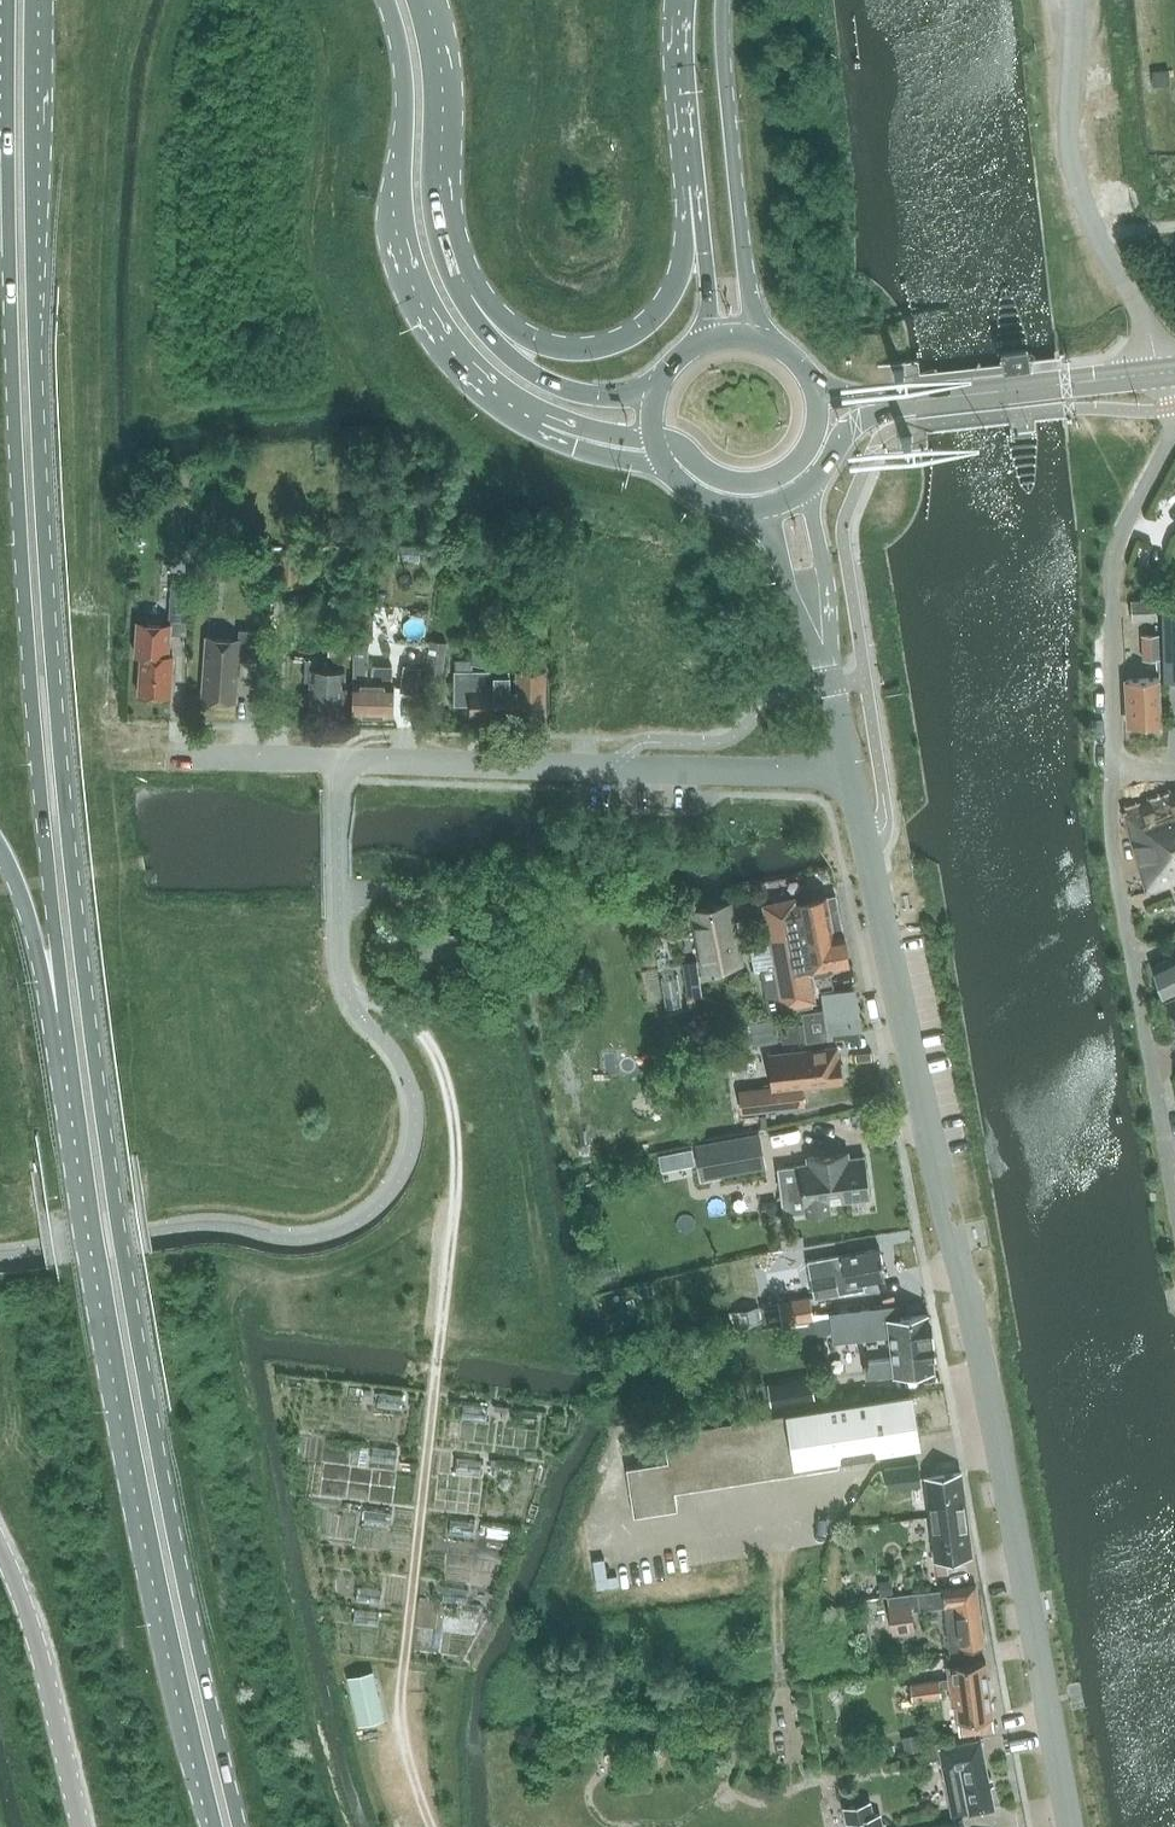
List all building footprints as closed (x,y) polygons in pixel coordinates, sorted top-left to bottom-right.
[(1002,358),(1003,365),(1003,366),(1029,362),(1029,361),(1029,360),(1029,357),(1028,355),(1028,353),(1027,352),(1025,352),(1020,352),(1004,355),(1003,355),(1002,357),(1002,358)] [(188,465),(171,465),(171,482),(188,482),(188,465)] [(258,550),(257,566),(268,566),(268,550),(258,550)] [(1132,621),(1158,620),(1157,599),(1131,600),(1132,621)] [(137,619),(134,655),(140,655),(138,695),(171,697),(174,655),(169,655),(170,645),(171,633),(186,634),(188,602),(170,601),(169,621),(137,619)] [(1174,680),(1174,608),(1162,608),(1165,681),(1174,680)] [(202,698),(236,700),(239,660),(255,661),(257,630),(239,629),(239,639),(206,637),(202,698)] [(1144,658),(1159,657),(1158,635),(1143,635),(1144,658)] [(508,670),(473,671),(473,664),(492,664),(492,640),(472,639),(472,660),(455,659),(455,671),(455,703),(470,703),(470,714),(507,714),(506,679),(508,679),(508,670)] [(329,656),(350,657),(350,641),(329,640),(329,656)] [(425,679),(443,681),(447,642),(430,640),(425,679)] [(366,683),(366,661),(366,648),(355,648),(355,661),(353,714),(393,715),(394,682),(392,682),(393,666),(373,665),(372,683),(366,683)] [(345,670),(321,669),(321,660),(306,659),(305,681),(310,681),(308,712),(342,714),(345,670)] [(400,691),(418,694),(421,667),(403,664),(400,691)] [(516,678),(508,679),(506,679),(507,714),(545,714),(544,671),(516,671),(516,678)] [(1129,725),(1162,723),(1159,677),(1126,679),(1129,725)] [(1174,880),(1174,795),(1124,811),(1146,889),(1174,880)] [(764,905),(775,965),(760,968),(768,1011),(815,1001),(813,990),(832,986),(829,969),(848,965),(835,894),(796,902),(795,898),(764,905)] [(693,911),(704,969),(741,962),(729,904),(693,911)] [(1174,993),(1174,956),(1155,966),(1166,998),(1174,993)] [(702,996),(697,961),(683,963),(688,998),(702,996)] [(779,1026),(782,1043),(857,1032),(850,989),(823,993),(825,1007),(821,1011),(803,1014),(804,1022),(779,1026)] [(1167,1001),(1174,1022),(1174,998),(1167,1001)] [(841,1078),(845,1073),(844,1066),(839,1063),(839,1058),(836,1059),(834,1049),(816,1052),(816,1050),(768,1055),(770,1075),(785,1073),(787,1087),(741,1093),(743,1112),(803,1105),(800,1086),(841,1081),(841,1078)] [(759,1134),(697,1145),(703,1176),(764,1165),(759,1134)] [(693,1149),(678,1151),(680,1166),(695,1164),(693,1149)] [(867,1194),(870,1187),(865,1174),(863,1158),(847,1160),(846,1154),(806,1159),(807,1165),(777,1169),(783,1215),(803,1212),(808,1214),(830,1211),(829,1203),(868,1198),(867,1194)] [(840,1253),(808,1259),(806,1259),(807,1263),(814,1298),(838,1293),(837,1287),(885,1277),(879,1245),(840,1253)] [(702,1272),(686,1276),(689,1288),(704,1284),(702,1272)] [(790,1299),(760,1304),(760,1305),(763,1320),(764,1323),(782,1323),(782,1324),(790,1323),(813,1318),(813,1316),(809,1295),(790,1299)] [(760,1305),(734,1310),(737,1325),(763,1320),(760,1305)] [(899,1306),(830,1314),(830,1316),(832,1331),(833,1340),(889,1335),(891,1357),(863,1360),(865,1375),(934,1368),(928,1315),(900,1318),(899,1306)] [(832,1331),(830,1316),(813,1318),(790,1323),(793,1338),(832,1331)] [(807,1382),(768,1387),(771,1404),(809,1398),(807,1382)] [(665,1432),(669,1460),(626,1467),(634,1515),(677,1508),(674,1490),(838,1465),(837,1458),(921,1445),(912,1392),(785,1411),(786,1413),(752,1418),(665,1432)] [(918,1464),(885,1468),(888,1490),(921,1485),(918,1464)] [(924,1477),(929,1518),(967,1514),(962,1472),(924,1477)] [(967,1514),(929,1518),(934,1560),(972,1556),(967,1514)] [(889,1580),(878,1581),(880,1594),(891,1592),(889,1580)] [(975,1586),(943,1590),(951,1649),(982,1645),(975,1586)] [(918,1592),(888,1596),(889,1603),(888,1603),(893,1634),(916,1631),(913,1611),(920,1610),(918,1592)] [(941,1686),(950,1685),(988,1680),(985,1662),(949,1667),(951,1678),(910,1683),(912,1695),(912,1699),(913,1698),(942,1695),(941,1686)] [(347,1676),(358,1724),(385,1718),(373,1670),(347,1676)] [(988,1680),(950,1685),(952,1703),(957,1703),(961,1733),(994,1729),(988,1680)] [(914,1710),(913,1698),(912,1699),(912,1695),(898,1696),(900,1712),(914,1710)] [(902,1737),(905,1753),(923,1750),(922,1748),(919,1733),(902,1737)] [(940,1747),(953,1816),(993,1808),(979,1739),(940,1747)] [(846,1824),(848,1823),(849,1826),(885,1826),(882,1812),(875,1814),(872,1802),(871,1800),(843,1807),(846,1824)]
